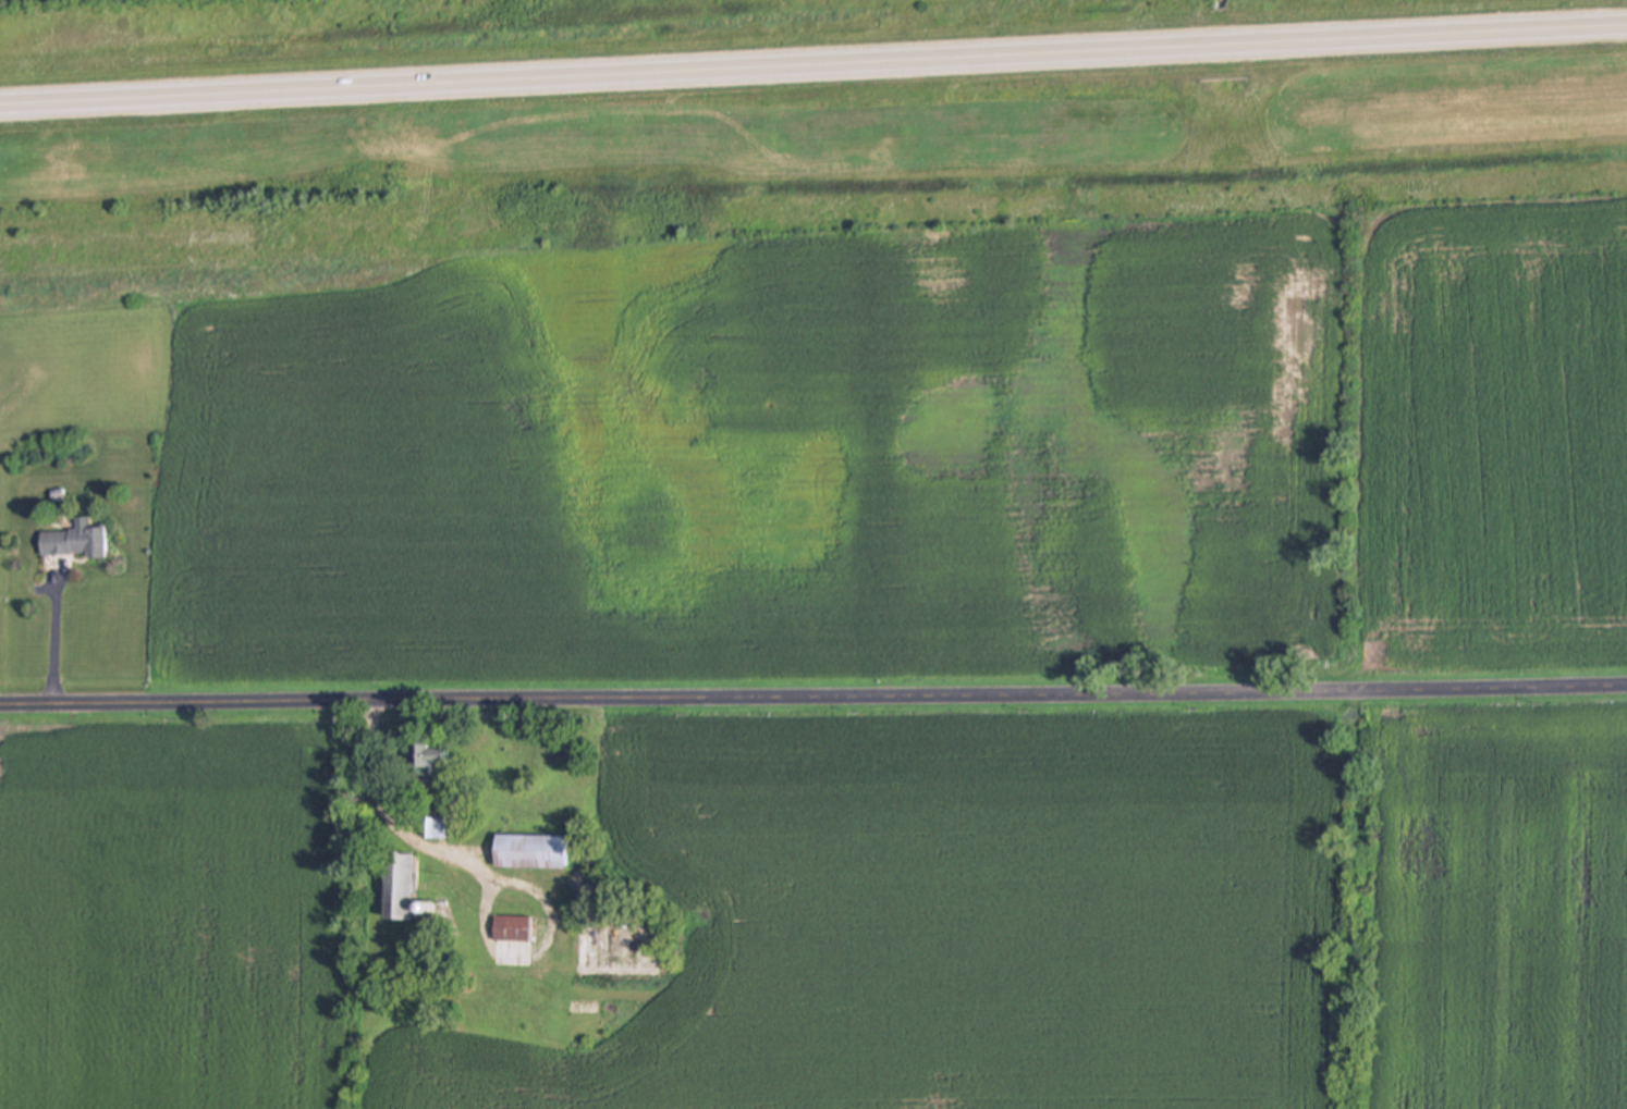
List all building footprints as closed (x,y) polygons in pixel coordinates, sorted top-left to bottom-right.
[(105,558),(105,531),(39,531),(39,558),(105,558)] [(412,743),(412,774),(428,774),(428,765),(445,765),(445,743),(412,743)] [(445,839),(445,818),(426,818),(426,839),(445,839)] [(412,920),(414,853),(384,852),(383,920),(412,920)] [(531,917),(493,917),(493,942),(531,942),(531,917)]
